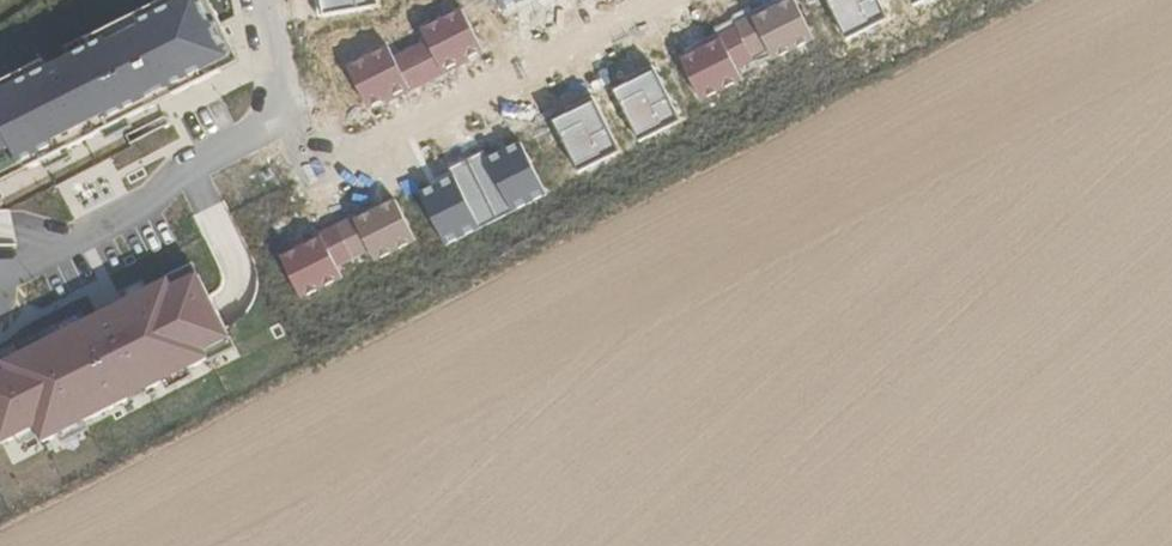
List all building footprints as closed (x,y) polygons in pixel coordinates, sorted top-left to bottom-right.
[(225,0),(176,0),(83,46),(87,54),(60,68),(55,59),(0,87),(0,176),(5,185),(255,60),(225,0)] [(320,14),(380,4),(379,0),(318,0),(320,14)] [(502,16),(535,0),(494,0),(502,16)] [(792,0),(771,0),(748,12),(776,66),(815,45),(792,0)] [(877,0),(826,0),(847,41),(887,20),(877,0)] [(386,43),(343,64),(367,113),(485,55),(461,7),(415,30),(420,40),(392,54),(386,43)] [(747,87),(719,33),(679,53),(707,107),(747,87)] [(678,121),(650,67),(611,88),(639,142),(678,121)] [(619,149),(591,95),(551,116),(579,170),(619,149)] [(520,133),(414,187),(446,249),(552,195),(520,133)] [(374,267),(418,247),(396,199),(276,253),(298,301),(345,280),(340,269),(369,256),(374,267)] [(209,272),(187,284),(184,277),(12,361),(16,370),(0,378),(0,420),(13,447),(48,430),(54,443),(227,359),(223,352),(244,342),(209,272)]
